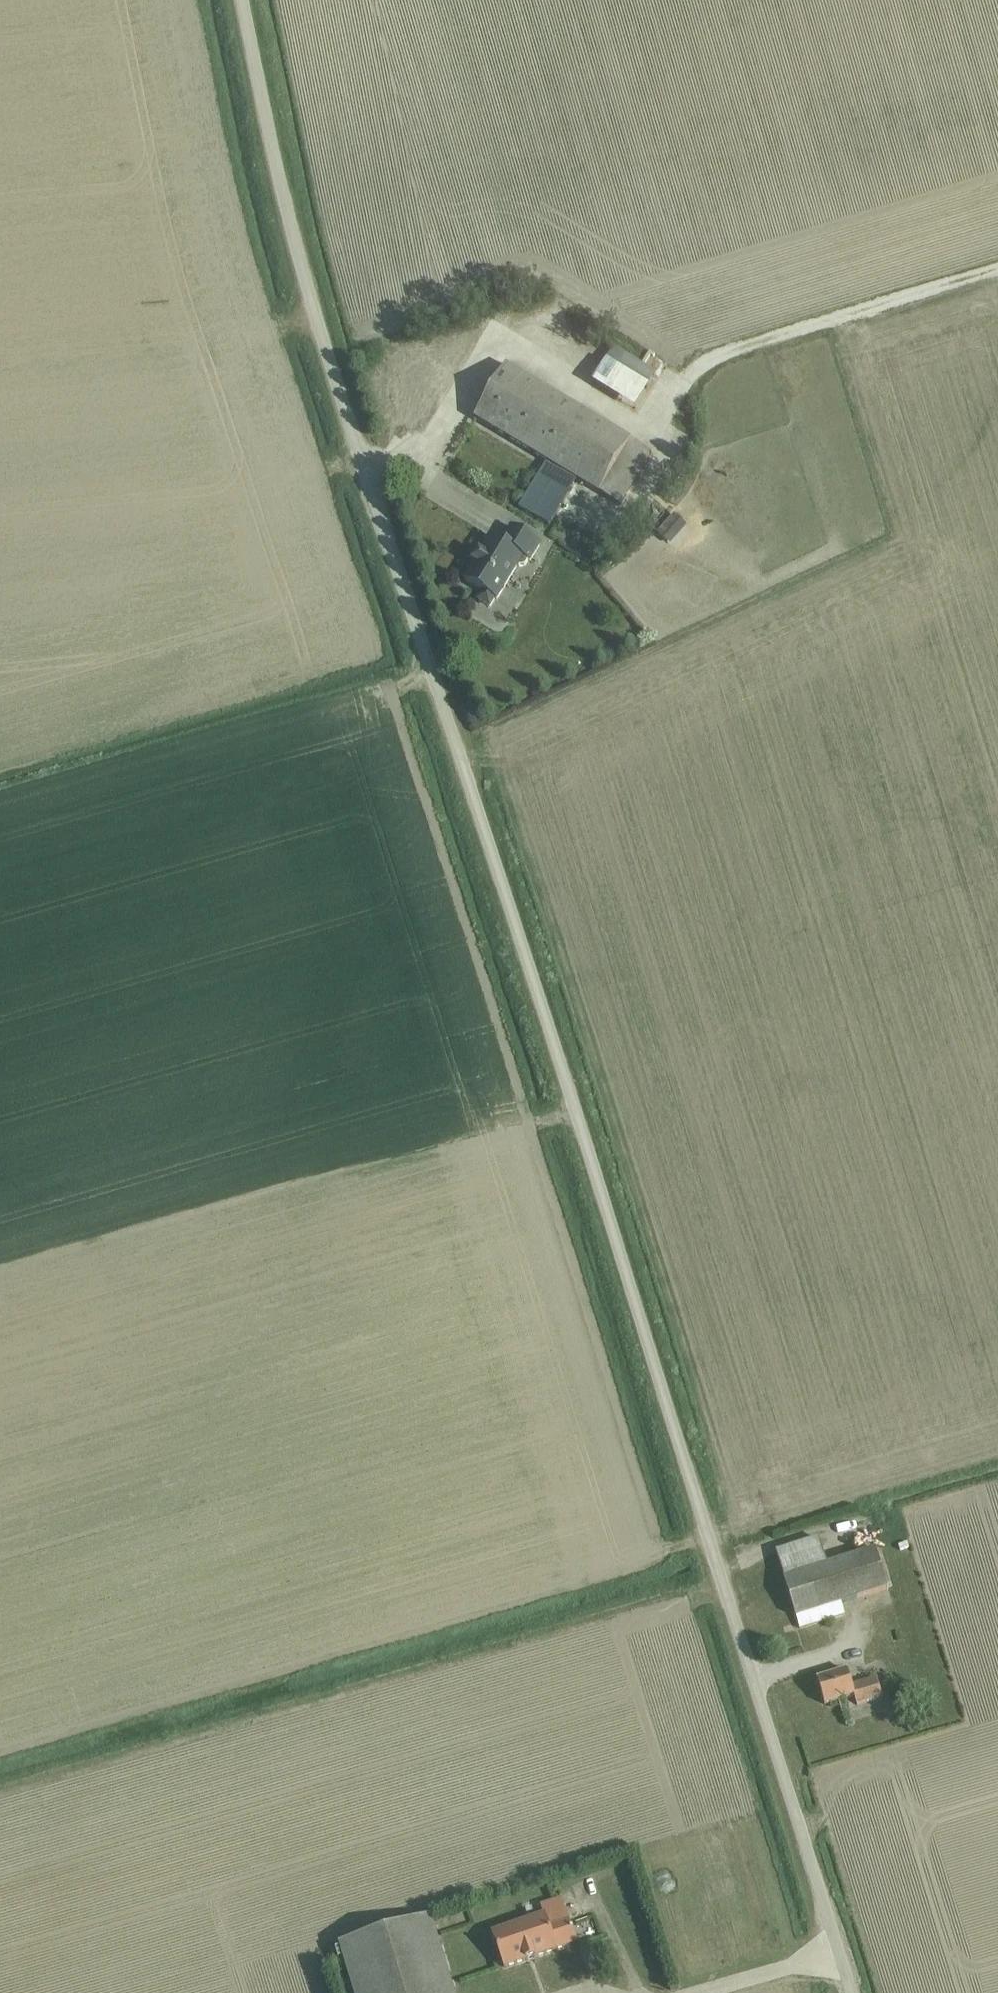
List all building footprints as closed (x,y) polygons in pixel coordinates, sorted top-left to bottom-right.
[(635,409),(655,374),(613,348),(593,384),(635,409)] [(549,526),(577,480),(620,506),(652,453),(506,366),(475,418),(547,462),(519,508),(549,526)] [(676,517),(660,535),(668,542),(684,524),(676,517)] [(512,527),(502,543),(491,536),(481,554),(479,553),(473,563),(475,564),(465,580),(483,592),(478,600),(490,608),(495,599),(497,600),(517,566),(519,567),(525,566),(529,560),(530,561),(540,545),(512,527)] [(841,1603),(888,1589),(876,1550),(827,1566),(819,1539),(776,1553),(784,1579),(796,1617),(800,1629),(845,1615),(841,1603)] [(857,1705),(883,1698),(877,1678),(852,1686),(848,1671),(817,1680),(825,1705),(854,1696),(857,1705)] [(504,1968),(577,1943),(565,1909),(562,1900),(541,1907),(544,1917),(492,1935),(504,1968)] [(432,1920),(332,1950),(338,1971),(347,1969),(354,1992),(454,1992),(432,1920)]
